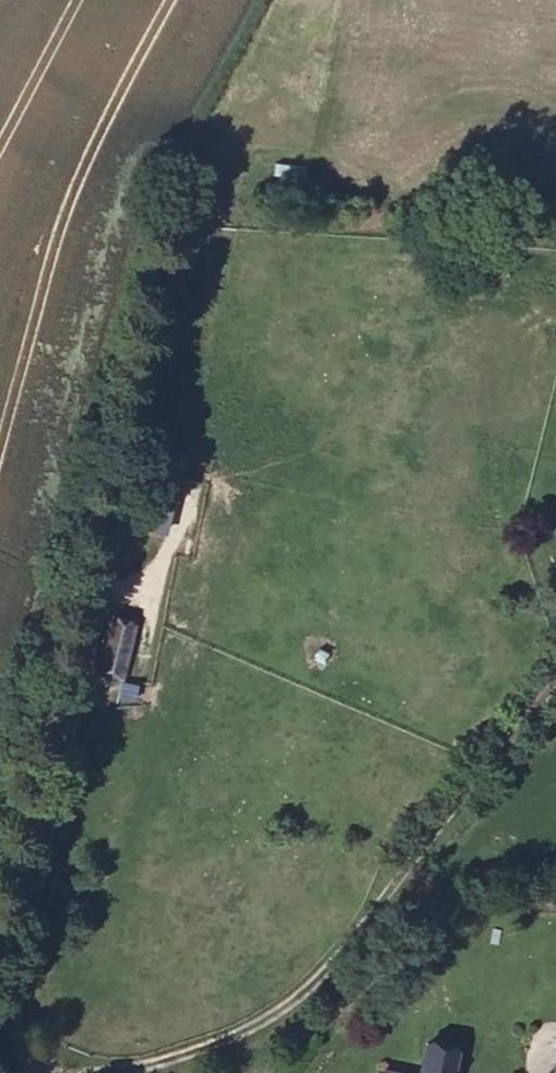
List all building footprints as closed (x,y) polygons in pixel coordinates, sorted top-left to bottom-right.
[(138,645),(108,637),(92,690),(122,700),(138,645)] [(398,1054),(392,1072),(467,1072),(398,1054)]
